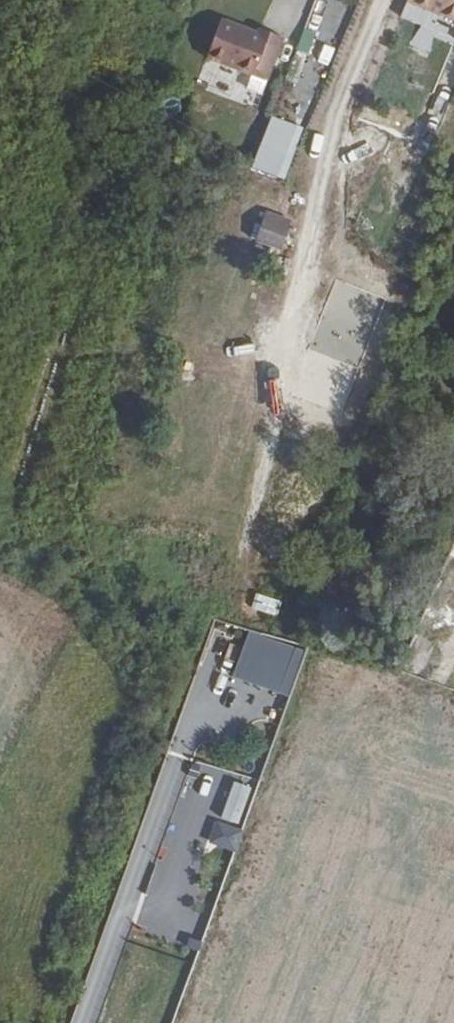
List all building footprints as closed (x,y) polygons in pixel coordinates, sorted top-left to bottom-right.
[(220,17),(208,55),(266,76),(267,76),(283,31),(268,26),(265,33),(255,29),(220,17)] [(265,33),(268,26),(257,22),(255,29),(265,33)] [(288,179),(302,125),(269,117),(255,170),(288,179)] [(371,225),(378,201),(367,198),(360,221),(371,225)] [(286,247),(289,221),(263,218),(260,244),(286,247)] [(360,250),(351,271),(367,277),(399,290),(405,274),(373,262),(375,256),(360,250)] [(364,285),(396,298),(399,290),(367,277),(364,285)] [(396,323),(378,316),(370,338),(386,345),(396,323)] [(238,659),(244,644),(216,633),(210,648),(238,659)] [(247,699),(243,712),(274,722),(278,709),(247,699)]
